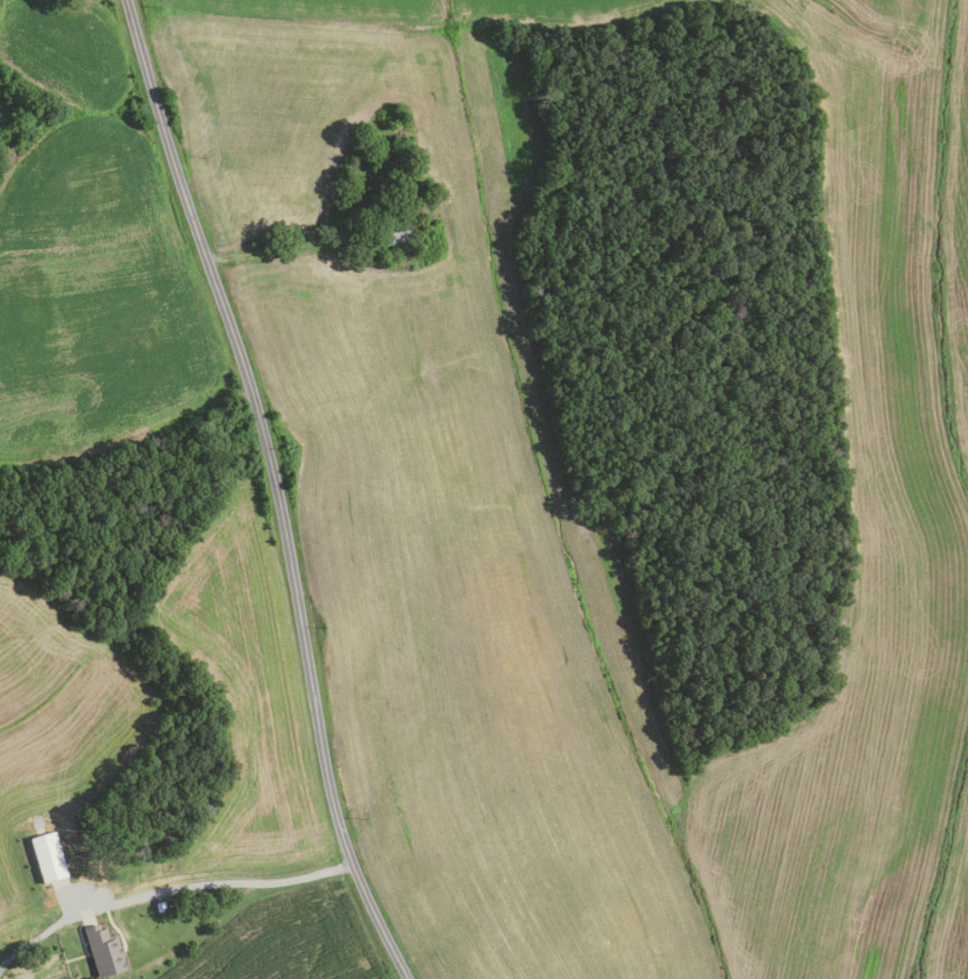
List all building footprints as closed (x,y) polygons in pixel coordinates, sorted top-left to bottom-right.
[(413,241),(377,246),(374,222),(392,220),(391,216),(405,214),(407,226),(411,225),(413,241)] [(28,840),(53,833),(67,878),(41,885),(28,840)] [(157,913),(155,904),(163,902),(165,911),(157,913)] [(82,929),(97,925),(99,930),(104,928),(107,937),(115,934),(125,971),(96,978),(82,929)]
